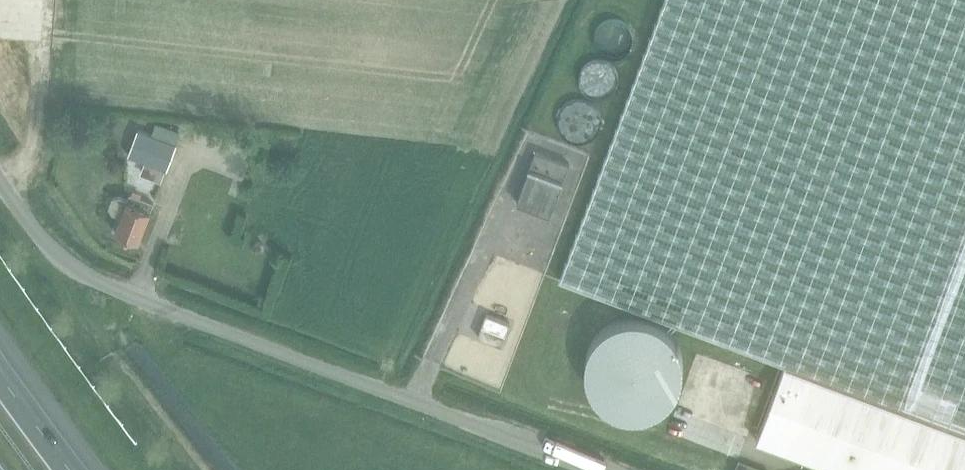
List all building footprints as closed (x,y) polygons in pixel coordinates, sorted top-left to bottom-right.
[(560,280),(785,364),(756,441),(835,469),(964,469),(964,0),(665,0),(560,280)] [(634,42),(635,38),(634,35),(633,31),(629,25),(624,22),(618,20),(612,21),(609,22),(605,24),(600,30),(599,34),(598,38),(599,42),(600,46),(604,51),(608,55),(615,57),(619,56),(623,55),(629,52),(633,46),(634,42)] [(598,130),(599,124),(597,117),(595,113),(593,111),(590,109),(587,107),(581,106),(577,107),(574,108),(568,112),(565,117),(564,124),(565,130),(569,136),(574,140),(579,141),(582,141),(589,140),(594,135),(598,130)] [(129,155),(167,170),(181,132),(156,123),(151,134),(138,130),(129,155)] [(536,151),(517,203),(550,215),(570,164),(536,151)] [(139,241),(150,213),(153,205),(129,196),(128,199),(120,196),(112,198),(109,207),(113,213),(121,216),(115,233),(139,241)] [(486,314),(478,337),(501,345),(509,323),(486,314)] [(682,374),(683,366),(682,357),(680,349),(676,341),(672,335),(666,328),(659,324),(651,320),(643,318),(634,317),(626,318),(618,320),(610,324),(603,328),(597,334),(592,341),(589,349),(587,357),(586,365),(587,374),(589,382),(592,390),(597,397),(603,403),(610,408),(618,411),(626,413),(634,414),(643,413),(651,411),(659,408),(666,403),(672,397),(676,390),(680,382),(682,374)]
